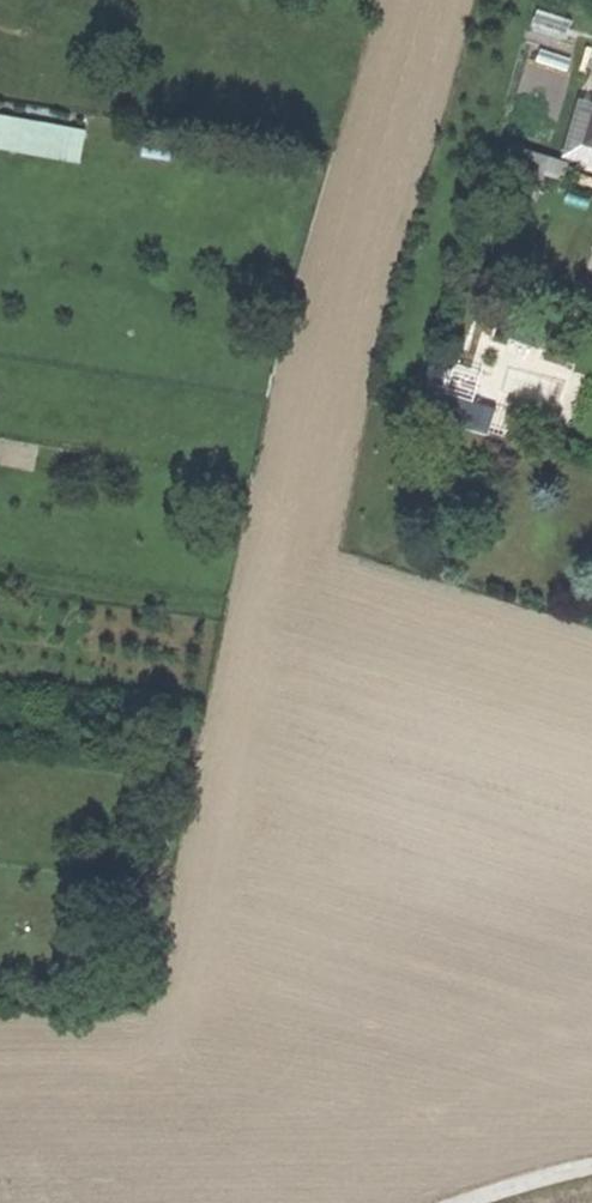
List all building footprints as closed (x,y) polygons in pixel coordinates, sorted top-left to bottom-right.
[(586,145),(591,126),(591,102),(581,99),(564,157),(591,165),(591,146),(586,145)] [(84,164),(90,134),(0,118),(0,149),(84,164)] [(515,152),(509,170),(543,181),(549,163),(515,152)]
